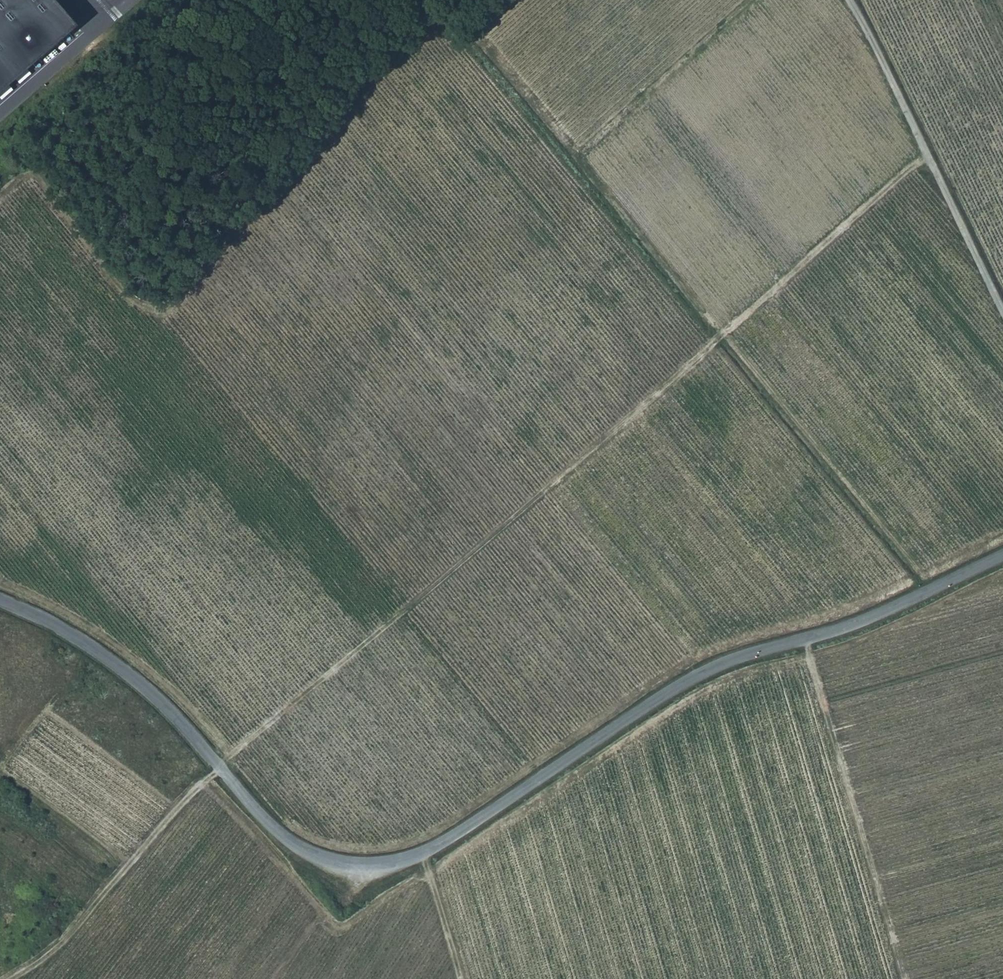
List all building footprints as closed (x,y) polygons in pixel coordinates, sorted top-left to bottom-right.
[(78,21),(60,0),(0,0),(0,88),(78,21)] [(830,6),(831,7),(834,10),(843,2),(842,0),(832,0),(828,3),(830,6)]
